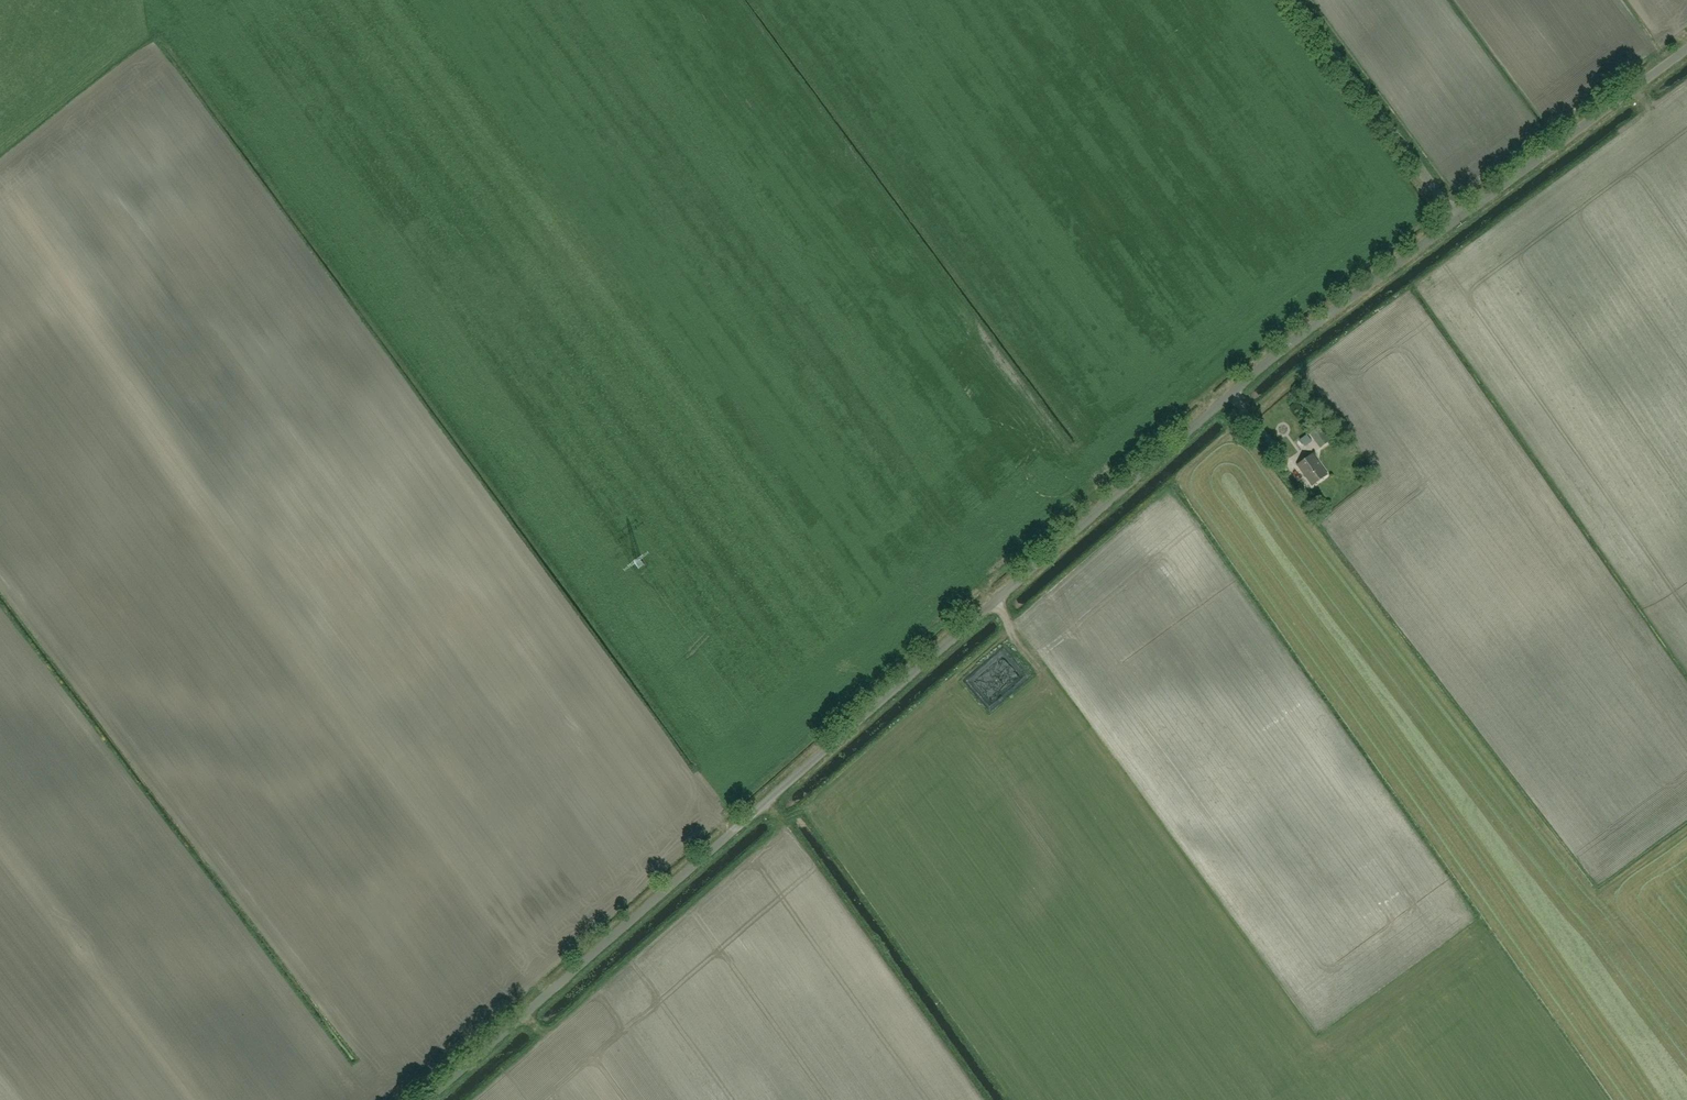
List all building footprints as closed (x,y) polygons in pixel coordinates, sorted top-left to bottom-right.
[(1320,448),(1329,442),(1318,428),(1309,434),(1320,448)] [(1312,486),(1328,475),(1312,453),(1297,464),(1312,486)]
